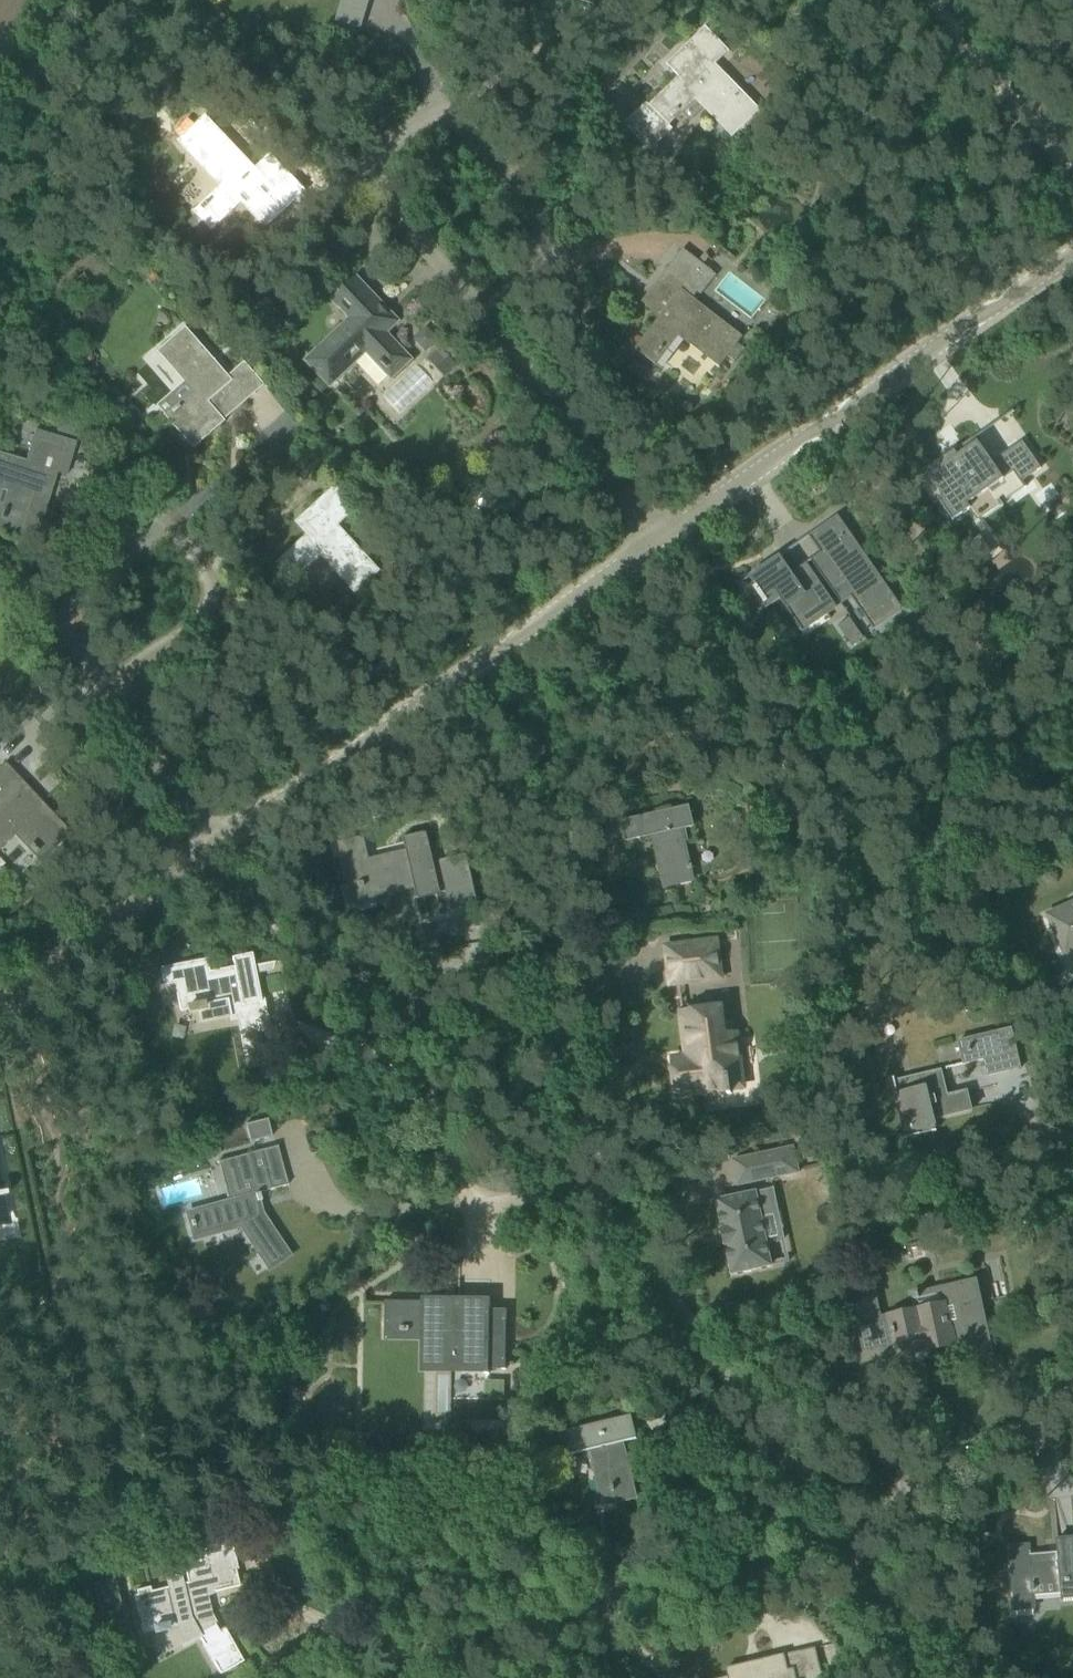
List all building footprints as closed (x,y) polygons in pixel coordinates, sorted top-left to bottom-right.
[(364,25),(369,0),(341,0),(337,19),(364,25)] [(695,100),(732,138),(761,110),(716,63),(729,50),(707,27),(666,64),(678,77),(649,106),(669,126),(695,100)] [(267,202),(292,178),(270,154),(255,168),(206,116),(178,142),(220,187),(193,212),(212,231),(242,203),(266,229),(280,216),(267,202)] [(640,141),(650,151),(664,138),(654,127),(640,141)] [(660,317),(635,349),(656,365),(679,336),(720,368),(743,337),(693,299),(697,293),(701,295),(717,275),(683,249),(641,302),(660,317)] [(332,303),(347,319),(303,361),(330,389),(367,355),(390,379),(394,375),(411,360),(385,333),(397,321),(357,279),(332,303)] [(158,352),(192,391),(164,415),(194,449),(226,421),(225,420),(265,385),(245,362),(229,376),(186,327),(158,352)] [(451,340),(443,348),(453,359),(461,350),(451,340)] [(627,369),(642,382),(650,373),(635,360),(627,369)] [(57,473),(66,476),(76,442),(35,430),(26,460),(0,452),(0,485),(11,488),(0,524),(0,527),(37,539),(57,473)] [(938,469),(928,476),(935,487),(939,492),(942,496),(938,500),(945,511),(953,521),(963,514),(971,509),(971,508),(992,493),(989,489),(1002,480),(1007,477),(1006,477),(1010,474),(1011,474),(1014,472),(1021,482),(1041,468),(1022,441),(992,462),(977,442),(975,439),(975,438),(974,437),(943,459),(947,463),(938,469)] [(295,523),(306,535),(276,563),(294,582),(321,557),(356,594),(380,571),(339,526),(357,509),(335,486),(295,523)] [(820,553),(811,560),(841,604),(851,597),(854,595),(869,617),(892,601),(863,558),(857,549),(856,549),(847,536),(848,536),(842,528),(842,529),(835,519),(834,517),(811,534),(823,551),(820,553)] [(780,556),(749,577),(750,578),(756,587),(754,588),(764,603),(767,601),(765,597),(778,588),(786,599),(799,618),(819,604),(821,603),(811,590),(821,584),(806,563),(792,573),(781,557),(780,556)] [(850,617),(838,626),(851,645),(863,637),(850,617)] [(16,834),(44,863),(42,865),(43,866),(74,836),(5,764),(0,768),(0,849),(16,834)] [(762,804),(748,809),(754,825),(768,820),(762,804)] [(622,821),(627,842),(654,836),(657,850),(662,848),(670,884),(694,878),(683,828),(694,826),(690,806),(622,821)] [(361,840),(341,844),(351,888),(372,883),(374,894),(393,889),(392,884),(412,879),(416,895),(422,893),(435,890),(422,834),(402,839),(407,860),(387,865),(385,859),(367,863),(361,840)] [(1046,911),(1065,955),(1072,951),(1072,899),(1046,911)] [(668,948),(672,983),(726,976),(725,962),(728,962),(726,941),(716,943),(716,942),(668,948)] [(160,968),(163,986),(177,983),(178,987),(175,988),(180,1012),(188,1010),(188,1012),(203,1009),(203,1007),(225,1003),(229,1022),(262,1016),(259,1003),(261,1002),(251,954),(232,958),(234,970),(210,975),(206,959),(160,968)] [(691,1057),(672,1060),(677,1095),(726,1089),(727,1095),(731,1094),(730,1084),(741,1082),(735,1034),(723,1036),(720,1009),(682,1014),(687,1050),(690,1050),(691,1057)] [(1011,1030),(958,1043),(963,1064),(984,1059),(988,1076),(1009,1071),(1008,1068),(1018,1066),(1019,1066),(1011,1030)] [(934,1118),(971,1109),(967,1092),(948,1096),(942,1071),(946,1070),(946,1068),(903,1079),(903,1075),(901,1076),(902,1078),(893,1081),(896,1093),(893,1094),(902,1133),(936,1124),(934,1118)] [(267,1119),(245,1125),(246,1127),(250,1143),(272,1137),(268,1122),(267,1119)] [(227,1199),(185,1210),(193,1240),(239,1228),(266,1270),(270,1268),(289,1255),(262,1214),(258,1201),(261,1201),(259,1193),(288,1185),(277,1146),(256,1152),(217,1163),(227,1199)] [(799,1173),(793,1147),(759,1155),(764,1180),(799,1173)] [(750,1193),(717,1200),(723,1229),(721,1229),(725,1246),(726,1245),(732,1274),(771,1266),(767,1244),(781,1241),(775,1213),(770,1191),(770,1189),(750,1193)] [(993,1358),(976,1281),(941,1288),(944,1304),(889,1316),(898,1357),(968,1342),(973,1362),(993,1358)] [(880,1321),(874,1293),(852,1298),(859,1326),(880,1321)] [(385,1301),(385,1325),(385,1331),(401,1331),(401,1332),(409,1332),(409,1331),(424,1332),(424,1351),(457,1352),(457,1371),(459,1371),(459,1370),(484,1370),(484,1374),(489,1374),(489,1369),(505,1369),(506,1358),(505,1358),(506,1321),(506,1310),(504,1310),(504,1312),(490,1312),(490,1311),(490,1298),(485,1298),(485,1302),(385,1301)] [(494,1390),(494,1400),(504,1400),(504,1399),(504,1390),(496,1390),(494,1390)] [(614,1491),(616,1502),(635,1498),(622,1443),(633,1440),(628,1420),(571,1433),(576,1454),(594,1450),(599,1470),(595,1471),(600,1490),(611,1487),(612,1492),(614,1491)] [(462,1452),(452,1464),(460,1470),(469,1458),(462,1452)] [(1058,1550),(1058,1558),(1031,1560),(1029,1545),(1009,1546),(1014,1599),(1011,1599),(1012,1611),(1036,1609),(1035,1595),(1060,1592),(1061,1599),(1072,1598),(1072,1538),(1057,1539),(1058,1550)] [(151,1591),(150,1587),(136,1590),(137,1594),(133,1595),(137,1612),(139,1612),(143,1631),(154,1629),(155,1632),(168,1629),(167,1626),(177,1623),(177,1624),(190,1621),(220,1674),(243,1662),(225,1628),(219,1631),(209,1615),(205,1595),(214,1592),(239,1586),(235,1570),(235,1571),(208,1577),(204,1559),(183,1564),(187,1582),(180,1584),(181,1588),(170,1590),(170,1587),(151,1591)] [(93,1584),(103,1627),(124,1622),(114,1579),(93,1584)] [(806,1676),(806,1677),(822,1677),(814,1648),(784,1656),(784,1655),(727,1668),(729,1677),(724,1677),(796,1677),(806,1676)]
